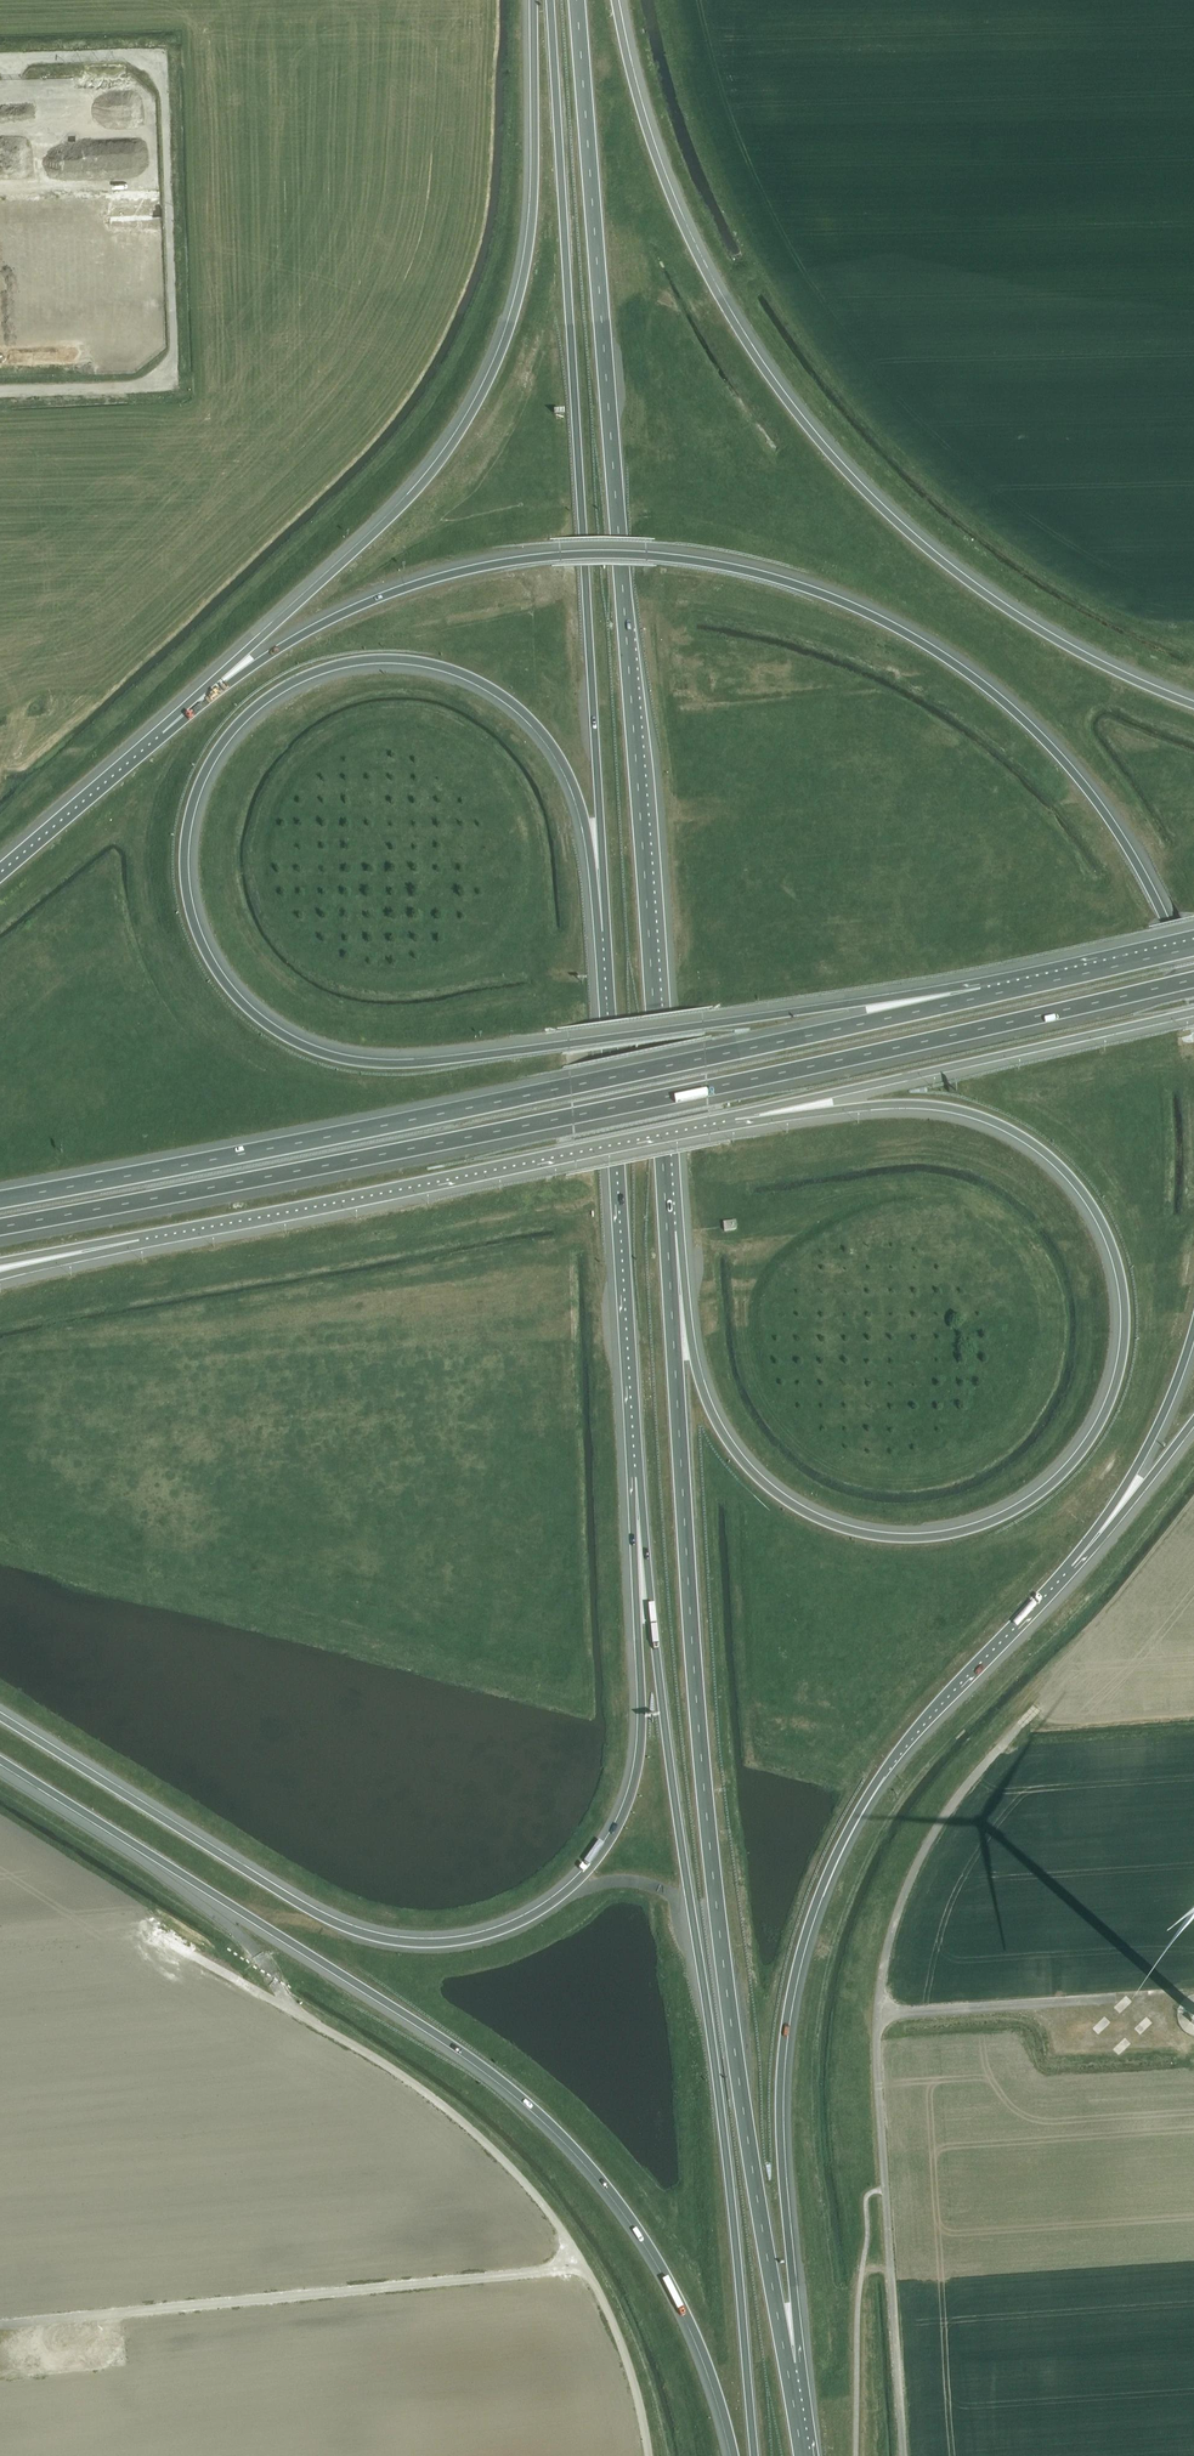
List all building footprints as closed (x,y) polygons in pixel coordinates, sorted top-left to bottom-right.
[(75,1221),(74,1215),(59,1217),(60,1223),(75,1221)] [(725,1231),(737,1230),(736,1223),(724,1224),(725,1231)]
